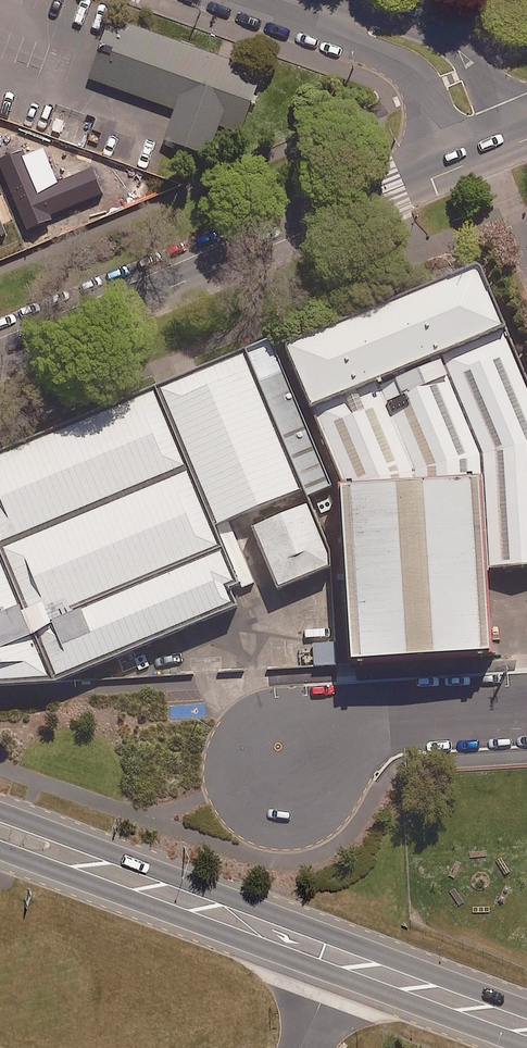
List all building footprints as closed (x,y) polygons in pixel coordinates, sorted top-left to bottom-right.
[(217,56),(110,18),(87,80),(169,109),(173,110),(162,141),(208,157),(219,127),(240,135),(262,71),(236,62),(217,56)] [(0,159),(0,165),(26,230),(52,220),(50,216),(103,194),(92,166),(58,179),(45,145),(24,154),(23,150),(0,159)] [(479,265),(283,347),(310,412),(506,329),(479,265)] [(487,572),(526,570),(526,379),(506,329),(310,412),(342,487),(482,480),(487,572)] [(0,451),(0,690),(53,687),(189,630),(236,610),(229,593),(239,589),(214,530),(302,493),(305,500),(333,488),(270,338),(0,451)] [(342,487),(337,488),(348,666),(354,666),(492,657),(487,572),(482,480),(342,487)] [(307,506),(250,530),(276,593),(329,570),(327,554),(307,506)] [(335,643),(313,644),(314,668),(336,667),(335,643)]
